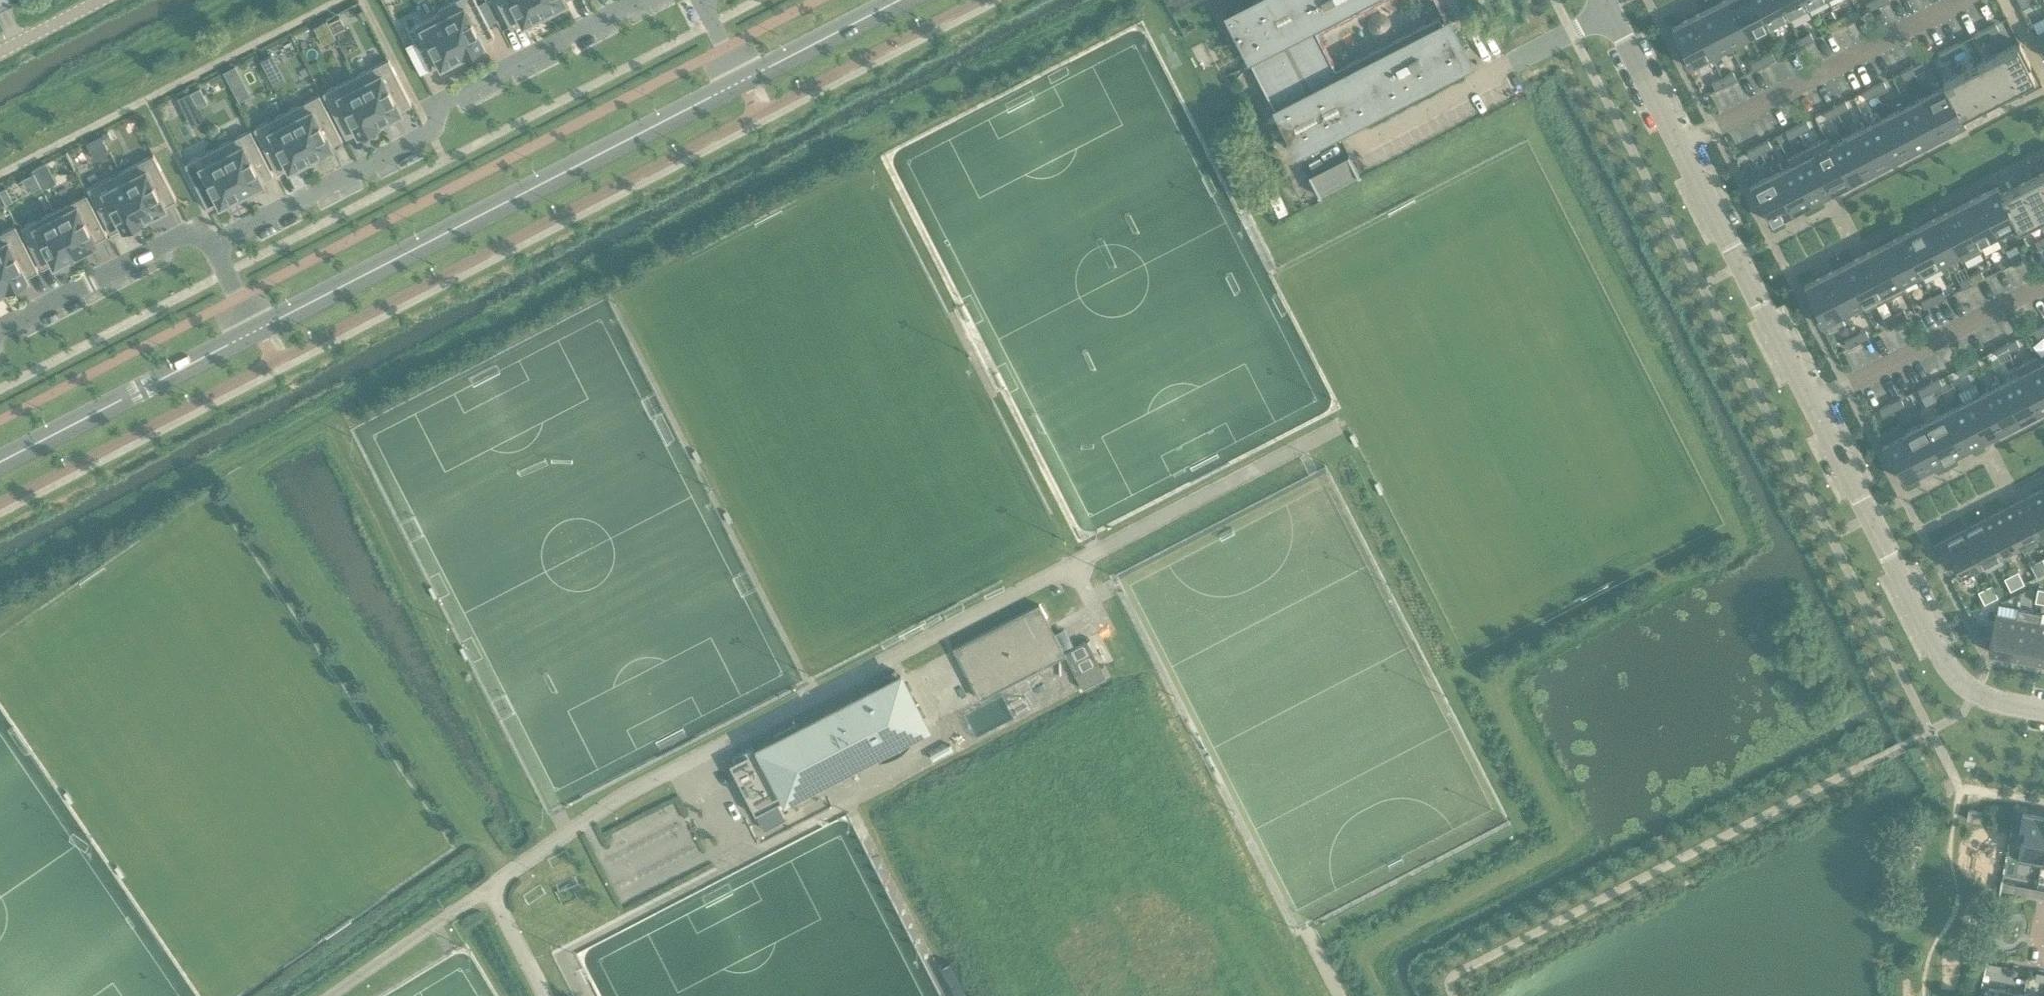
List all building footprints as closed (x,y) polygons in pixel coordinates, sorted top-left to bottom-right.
[(439,8),(463,55),(484,44),(483,42),(495,36),(476,0),(455,0),(439,8)] [(511,27),(522,22),(523,24),(545,13),(538,0),(497,0),(511,27)] [(545,13),(566,2),(565,0),(538,0),(545,13)] [(1227,14),(1296,149),(1336,129),(1463,63),(1439,16),(1335,68),(1316,31),(1378,0),(1275,0),(1270,2),(1269,0),(1255,0),(1227,14)] [(1709,8),(1729,45),(1747,37),(1730,0),(1726,0),(1709,8)] [(1747,37),(1768,26),(1754,0),(1730,0),(1747,37)] [(1768,26),(1786,16),(1778,0),(1754,0),(1768,26)] [(1786,16),(1806,6),(1802,0),(1778,0),(1786,16)] [(1865,3),(1869,10),(1879,5),(1877,0),(1871,0),(1865,3)] [(2028,0),(2017,0),(2022,9),(2030,4),(2028,0)] [(407,24),(406,25),(429,70),(441,64),(442,66),(463,55),(439,8),(438,8),(440,13),(439,13),(410,28),(407,24)] [(1709,8),(1690,19),(1709,57),(1729,45),(1709,8)] [(1846,13),(1836,18),(1840,25),(1850,19),(1846,13)] [(1836,18),(1826,23),(1830,30),(1840,25),(1836,18)] [(1690,19),(1670,29),(1680,45),(1677,46),(1687,68),(1709,57),(1690,19)] [(1994,23),(1984,28),(1988,35),(1998,30),(1994,23)] [(1984,28),(1974,33),(1978,41),(1988,35),(1984,28)] [(2033,35),(2043,55),(2043,30),(2033,35)] [(1809,32),(1798,37),(1801,44),(1812,39),(1809,32)] [(1798,37),(1787,43),(1791,50),(1801,44),(1798,37)] [(1958,41),(1948,47),(1952,54),(1962,49),(1958,41)] [(2019,42),(1997,53),(2015,87),(2033,78),(2027,66),(2030,64),(2019,42)] [(1948,47),(1937,52),(1941,60),(1952,54),(1948,47)] [(1770,52),(1759,57),(1763,64),(1773,59),(1770,52)] [(1997,53),(1979,63),(1996,96),(2015,87),(1997,53)] [(1759,57),(1749,63),(1753,70),(1763,64),(1759,57)] [(380,122),(401,111),(400,109),(412,104),(389,59),(356,76),(380,122)] [(1920,61),(1910,67),(1914,74),(1924,68),(1920,61)] [(1979,63),(1960,73),(1977,106),(1996,96),(1979,63)] [(1910,67),(1900,72),(1903,79),(1914,74),(1910,67)] [(1731,72),(1720,78),(1724,85),(1734,79),(1731,72)] [(1942,82),(1944,86),(1958,116),(1977,106),(1960,73),(1942,82)] [(356,76),(323,92),(346,137),(358,131),(359,133),(380,122),(356,76)] [(1720,78),(1710,83),(1714,90),(1724,85),(1720,78)] [(1881,81),(1871,86),(1875,94),(1885,89),(1881,81)] [(1871,86),(1862,91),(1866,99),(1875,94),(1871,86)] [(1944,86),(1925,95),(1945,133),(1962,123),(1958,116),(1944,86)] [(311,158),(332,147),(331,145),(343,139),(320,94),(287,111),(311,158)] [(1925,95),(1906,105),(1926,142),(1945,133),(1925,95)] [(1844,100),(1833,106),(1836,114),(1848,107),(1844,100)] [(1906,105),(1887,115),(1906,152),(1926,142),(1906,105)] [(1833,106),(1823,111),(1827,118),(1836,114),(1833,106)] [(287,111),(254,128),(277,173),(289,167),(290,169),(311,158),(287,111)] [(1887,115),(1867,125),(1886,163),(1906,152),(1887,115)] [(1807,120),(1794,126),(1798,134),(1810,127),(1807,120)] [(1867,125),(1848,135),(1868,172),(1886,163),(1867,125)] [(1794,126),(1785,132),(1788,139),(1798,134),(1794,126)] [(251,130),(218,147),(242,193),(263,182),(262,180),(274,174),(251,130)] [(1848,135),(1829,145),(1849,182),(1868,172),(1848,135)] [(1767,140),(1756,146),(1760,153),(1771,148),(1767,140)] [(1829,145),(1810,155),(1829,192),(1849,182),(1829,145)] [(1756,146),(1746,151),(1750,158),(1760,153),(1756,146)] [(221,204),(242,193),(218,147),(185,163),(208,208),(220,202),(221,204)] [(154,154),(121,171),(145,218),(166,207),(165,205),(177,199),(154,154)] [(1310,174),(1321,195),(1359,176),(1348,154),(1310,174)] [(1810,155),(1790,165),(1810,203),(1829,192),(1810,155)] [(1790,165),(1771,175),(1790,213),(1810,203),(1790,165)] [(121,171),(88,188),(110,230),(111,233),(123,227),(124,229),(145,218),(121,171)] [(1771,175),(1748,187),(1759,208),(1762,207),(1770,223),(1790,213),(1771,175)] [(2019,184),(2036,219),(2043,214),(2043,188),(2037,175),(2019,184)] [(2000,193),(2016,224),(2018,228),(2036,219),(2019,184),(2000,193)] [(1997,186),(1977,195),(1998,234),(2016,224),(2000,193),(1997,186)] [(87,194),(54,211),(76,253),(97,243),(96,241),(108,235),(87,194)] [(1977,195),(1958,206),(1977,244),(1998,234),(1977,195)] [(1958,206),(1939,216),(1958,253),(1977,244),(1958,206)] [(54,211),(21,228),(41,266),(42,268),(53,262),(54,264),(76,253),(54,211)] [(1939,216),(1920,225),(1939,263),(1958,253),(1939,216)] [(0,233),(0,276),(7,289),(28,278),(27,276),(39,270),(16,225),(0,233)] [(1920,225),(1900,235),(1919,273),(1939,263),(1920,225)] [(1900,235),(1881,246),(1900,283),(1919,273),(1900,235)] [(2035,242),(2038,249),(2043,246),(2043,237),(2035,242)] [(1881,246),(1861,255),(1882,293),(1900,283),(1881,246)] [(2018,250),(2008,255),(2012,263),(2022,257),(2018,250)] [(1861,255),(1843,265),(1862,303),(1882,293),(1861,255)] [(2008,255),(1996,261),(2001,269),(2012,263),(2008,255)] [(1843,265),(1823,276),(1842,313),(1862,303),(1843,265)] [(1980,270),(1969,275),(1973,282),(1983,277),(1980,270)] [(1969,275),(1959,281),(1963,288),(1973,282),(1969,275)] [(1823,276),(1803,286),(1812,303),(1809,304),(1819,324),(1842,313),(1823,276)] [(1942,290),(1931,295),(1934,302),(1945,297),(1942,290)] [(1931,295),(1920,301),(1924,308),(1934,302),(1931,295)] [(1903,310),(1892,315),(1896,322),(1906,317),(1903,310)] [(1892,315),(1882,321),(1886,328),(1896,322),(1892,315)] [(2032,329),(2036,336),(2043,332),(2043,325),(2043,324),(2032,329)] [(1865,330),(1854,336),(1857,342),(1868,337),(1865,330)] [(1854,336),(1843,341),(1847,348),(1857,342),(1854,336)] [(2015,337),(2004,343),(2008,351),(2020,345),(2015,337)] [(2004,343),(1994,349),(1998,356),(2008,351),(2004,343)] [(1977,358),(1966,364),(1970,371),(1980,366),(1977,358)] [(2039,362),(2020,372),(2039,411),(2043,408),(2043,372),(2039,362)] [(1966,364),(1956,369),(1959,376),(1970,371),(1966,364)] [(2039,411),(2020,372),(2001,383),(2020,420),(2039,411)] [(1938,378),(1927,383),(1931,391),(1942,386),(1938,378)] [(1927,383),(1917,388),(1921,396),(1931,391),(1927,383)] [(2020,420),(2001,383),(1981,392),(2001,430),(2020,420)] [(2001,430),(1981,392),(1962,402),(1982,440),(2001,430)] [(1899,398),(1889,403),(1893,410),(1903,405),(1899,398)] [(1982,440),(1962,402),(1942,413),(1961,450),(1982,440)] [(1889,403),(1878,408),(1882,416),(1893,410),(1889,403)] [(1942,413),(1923,422),(1942,460),(1961,450),(1942,413)] [(1923,422),(1904,432),(1923,469),(1942,460),(1923,422)] [(1904,432),(1881,444),(1892,466),(1895,464),(1902,480),(1923,469),(1904,432)] [(2021,500),(2039,534),(2043,531),(2043,497),(2040,490),(2021,500)] [(2021,500),(2002,509),(2020,544),(2039,534),(2021,500)] [(2002,509),(1983,519),(2000,553),(2020,544),(2002,509)] [(1983,519),(1964,529),(1981,563),(2000,553),(1983,519)] [(1981,563),(1964,529),(1933,545),(1945,566),(1955,561),(1961,574),(1981,563)] [(2018,571),(2011,574),(2017,587),(2024,583),(2018,571)] [(2017,587),(2011,574),(2004,578),(2010,590),(2017,587)] [(1992,584),(1985,587),(1991,600),(1998,596),(1992,584)] [(1991,600),(1985,587),(1978,591),(1984,603),(1991,600)] [(2042,603),(2043,595),(2043,589),(2037,588),(2035,601),(2042,603)] [(1039,603),(968,639),(953,647),(980,699),(1066,655),(1039,603)] [(2011,655),(2032,659),(2039,621),(2040,621),(2042,613),(2018,609),(2016,617),(2018,617),(2011,655)] [(1988,651),(2011,655),(2018,617),(2016,617),(1995,613),(1988,651)] [(2043,661),(2043,622),(2040,621),(2039,621),(2032,659),(2043,661)] [(879,759),(879,761),(885,759),(890,758),(895,756),(900,753),(905,750),(909,747),(913,743),(921,739),(920,738),(919,738),(916,731),(926,726),(901,675),(729,763),(755,814),(870,755),(869,752),(875,748),(881,759),(879,759)] [(1966,818),(1966,819),(1981,822),(1984,812),(1968,808),(1967,813),(1967,816),(1966,818)] [(2017,860),(2041,864),(2043,847),(2043,817),(2022,812),(2018,832),(2023,832),(2017,860)] [(2015,891),(2017,884),(2002,881),(2000,889),(2015,891)] [(2000,972),(2001,964),(1986,961),(1985,969),(2000,972)] [(2036,971),(2034,979),(2043,980),(2043,972),(2036,971)] [(1998,995),(2022,995),(2023,992),(2000,988),(1998,995)]
